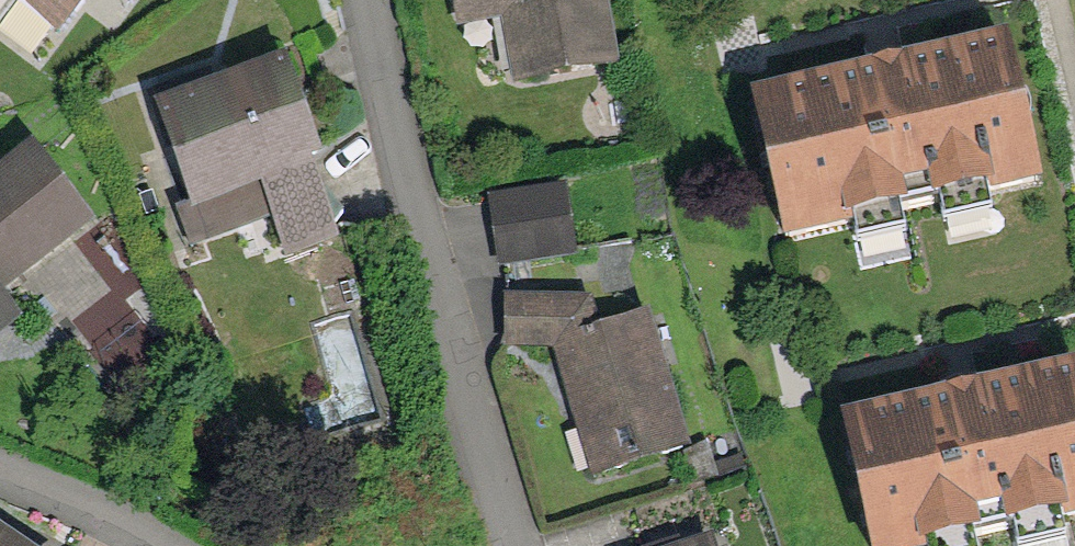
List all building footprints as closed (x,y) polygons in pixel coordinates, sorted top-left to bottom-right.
[(53,37),(80,0),(1,0),(53,37)] [(502,77),(609,62),(600,0),(491,0),(502,77)] [(294,41),(158,89),(195,193),(184,197),(198,236),(281,206),(294,243),(346,225),(317,143),(329,139),(294,41)] [(997,57),(749,111),(778,247),(1026,194),(997,57)] [(0,161),(0,340),(27,321),(4,288),(88,229),(26,142),(0,161)] [(575,178),(493,190),(503,259),(585,247),(575,178)] [(580,303),(499,299),(498,345),(544,348),(580,340),(580,303)] [(353,422),(386,412),(358,316),(325,325),(353,422)] [(671,458),(640,326),(580,340),(544,348),(576,480),(671,458)] [(823,423),(850,545),(918,545),(1074,512),(1074,386),(1072,370),(823,423)]
